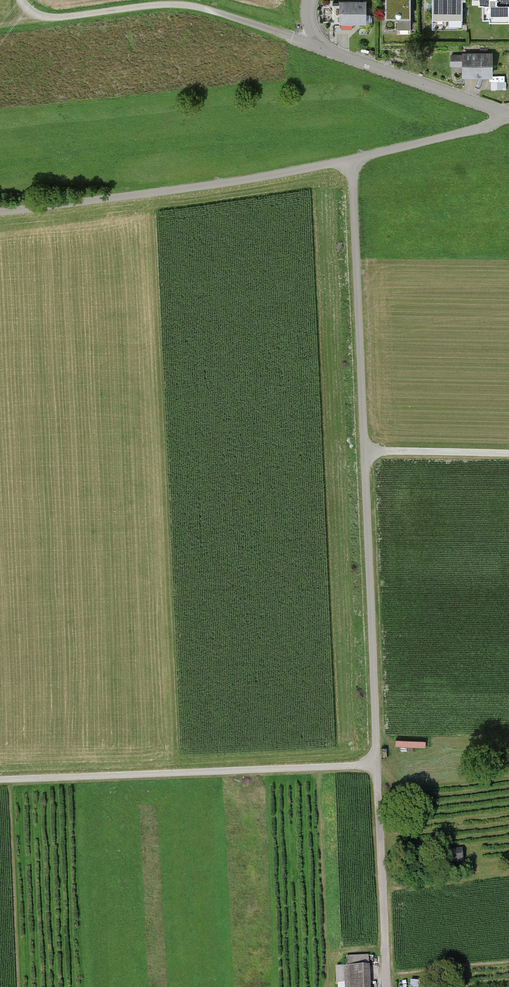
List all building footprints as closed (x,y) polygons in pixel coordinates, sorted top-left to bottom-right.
[(385,18),(410,19),(411,0),(385,0),(385,18)] [(433,20),(462,19),(462,4),(467,4),(467,0),(432,0),(433,20)] [(489,10),(508,9),(508,0),(488,0),(489,10)] [(376,3),(349,4),(350,26),(377,24),(376,3)] [(502,54),(471,56),(472,78),(503,77),(502,54)] [(493,81),(492,89),(507,90),(508,82),(493,81)] [(339,956),(340,986),(376,986),(375,955),(339,956)]
